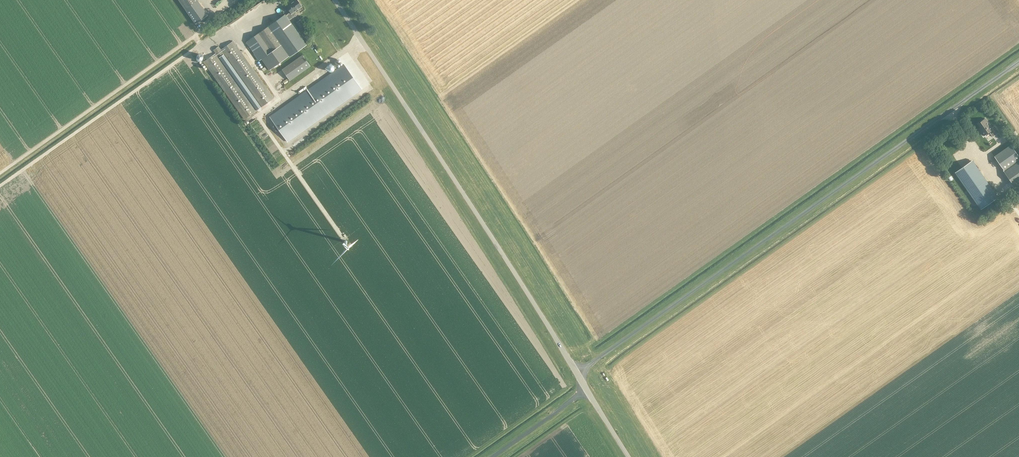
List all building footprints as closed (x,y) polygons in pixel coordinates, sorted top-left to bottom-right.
[(185,9),(196,24),(208,15),(197,0),(179,0),(185,9)] [(285,15),(289,20),(297,15),(294,11),(302,6),(298,0),(295,0),(291,2),(285,5),(290,12),(285,15)] [(262,58),(270,69),(269,70),(305,44),(289,20),(285,15),(285,14),(268,26),(258,33),(246,42),(259,60),(262,58)] [(204,62),(244,119),(256,111),(218,58),(224,54),(262,107),(274,98),(233,41),(221,49),(218,46),(214,50),(216,53),(204,62)] [(302,55),(282,69),(290,80),(310,66),(302,55)] [(362,89),(344,64),(270,117),(275,124),(273,126),(276,131),(279,129),(288,142),(362,89)] [(992,128),(985,118),(978,124),(981,128),(979,129),(984,135),(989,132),(993,137),(999,132),(995,126),(992,128)] [(1004,170),(1018,160),(1018,156),(1011,145),(995,156),(1004,170)] [(1016,187),(1018,185),(1018,160),(1004,170),(1016,187)] [(998,197),(972,161),(956,173),(981,208),(998,197)]
